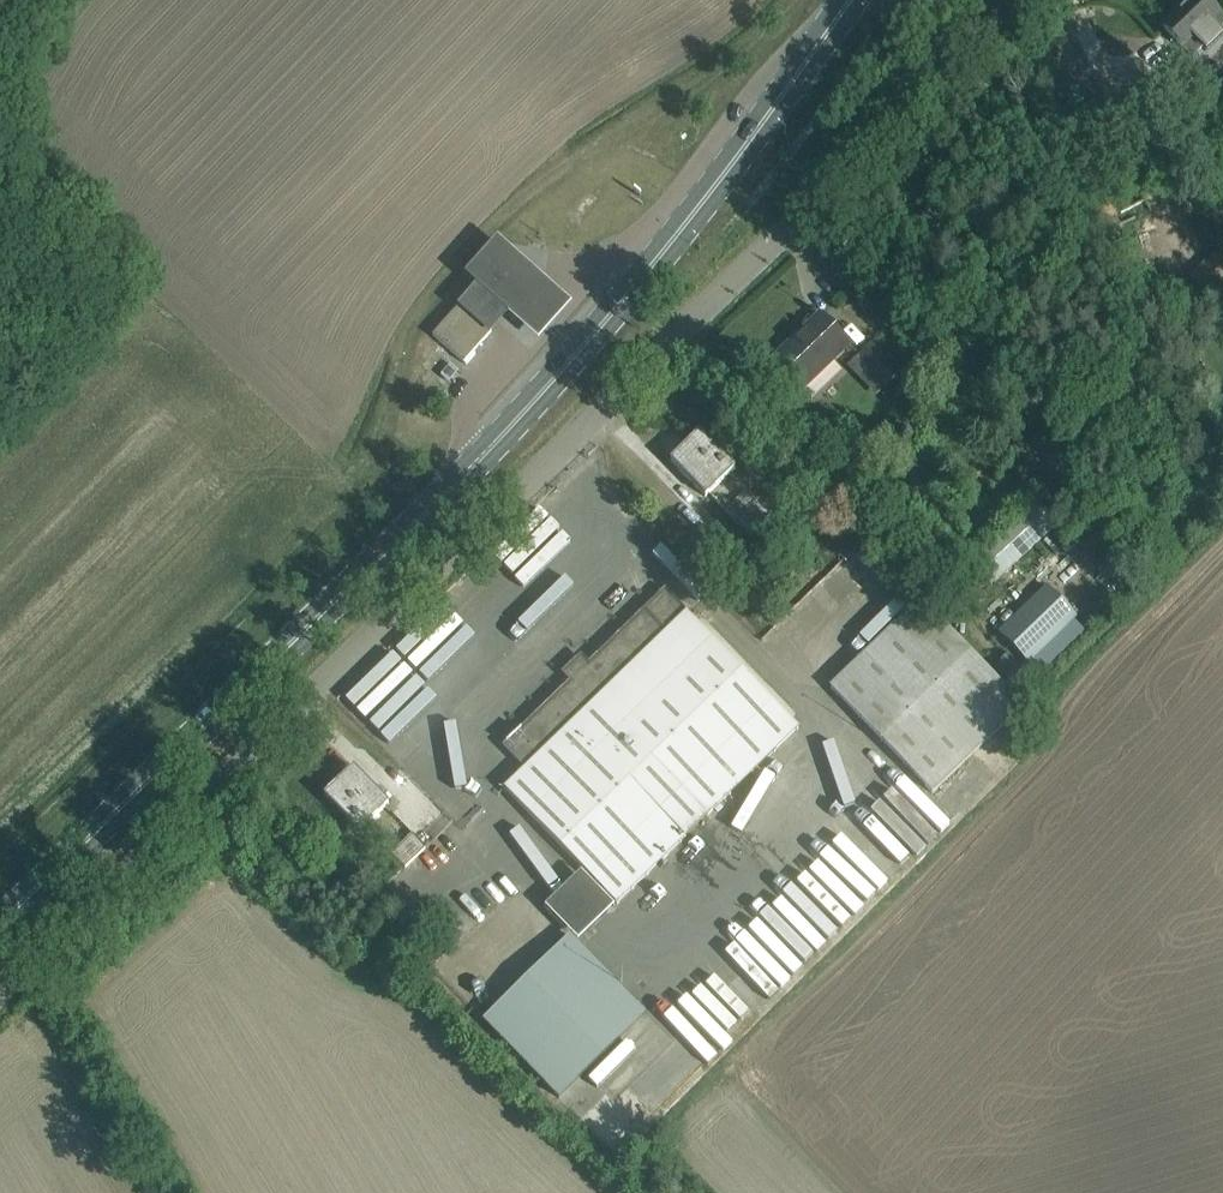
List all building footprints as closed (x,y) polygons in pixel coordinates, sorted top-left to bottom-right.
[(1222,27),(1222,17),(1207,0),(1193,0),(1163,28),(1192,58),(1202,48),(1205,52),(1222,35),(1219,31),(1222,27)] [(1207,301),(1208,300),(1216,310),(1222,304),(1222,205),(1198,226),(1219,251),(1187,278),(1179,289),(1198,311),(1207,301)] [(477,288),(460,304),(491,331),(506,314),(538,342),(570,306),(497,241),(465,278),(477,288)] [(432,336),(463,363),(491,331),(460,304),(432,336)] [(848,345),(837,333),(820,316),(793,342),(794,344),(776,362),(774,360),(773,362),(800,391),(848,345)] [(886,387),(900,373),(873,345),(858,358),(886,387)] [(811,436),(800,424),(788,436),(798,447),(811,436)] [(735,469),(717,449),(700,432),(670,461),(687,478),(705,497),(735,469)] [(735,522),(749,536),(766,554),(787,533),(770,515),(756,501),(735,522)] [(992,587),(1058,525),(1034,503),(972,562),(980,573),(963,588),(980,606),(996,592),(992,587)] [(829,533),(837,542),(855,526),(847,517),(829,533)] [(893,560),(913,541),(904,534),(885,551),(893,560)] [(855,558),(825,585),(836,597),(819,613),(830,625),(876,581),(855,558)] [(819,585),(827,578),(816,569),(810,576),(819,585)] [(809,580),(792,599),(798,606),(816,586),(809,580)] [(1046,586),(997,633),(1028,665),(1077,618),(1046,586)] [(686,612),(685,613),(667,594),(509,747),(528,766),(505,788),(617,904),(799,728),(686,612)] [(845,616),(852,627),(883,608),(876,597),(845,616)] [(934,793),(1022,707),(919,601),(829,686),(934,793)] [(1008,655),(998,665),(1025,691),(1035,682),(1008,655)] [(324,796),(341,813),(359,832),(389,804),(354,768),(324,796)] [(876,895),(935,837),(888,788),(828,846),(876,895)] [(405,869),(426,848),(412,834),(391,855),(405,869)] [(545,907),(570,933),(578,941),(614,906),(581,872),(545,907)] [(812,950),(833,929),(788,885),(767,906),(812,950)] [(741,1025),(799,964),(759,927),(746,940),(739,933),(694,980),(741,1025)] [(644,1014),(569,937),(482,1022),(557,1099),(644,1014)] [(604,1083),(648,1042),(638,1032),(594,1073),(604,1083)]
